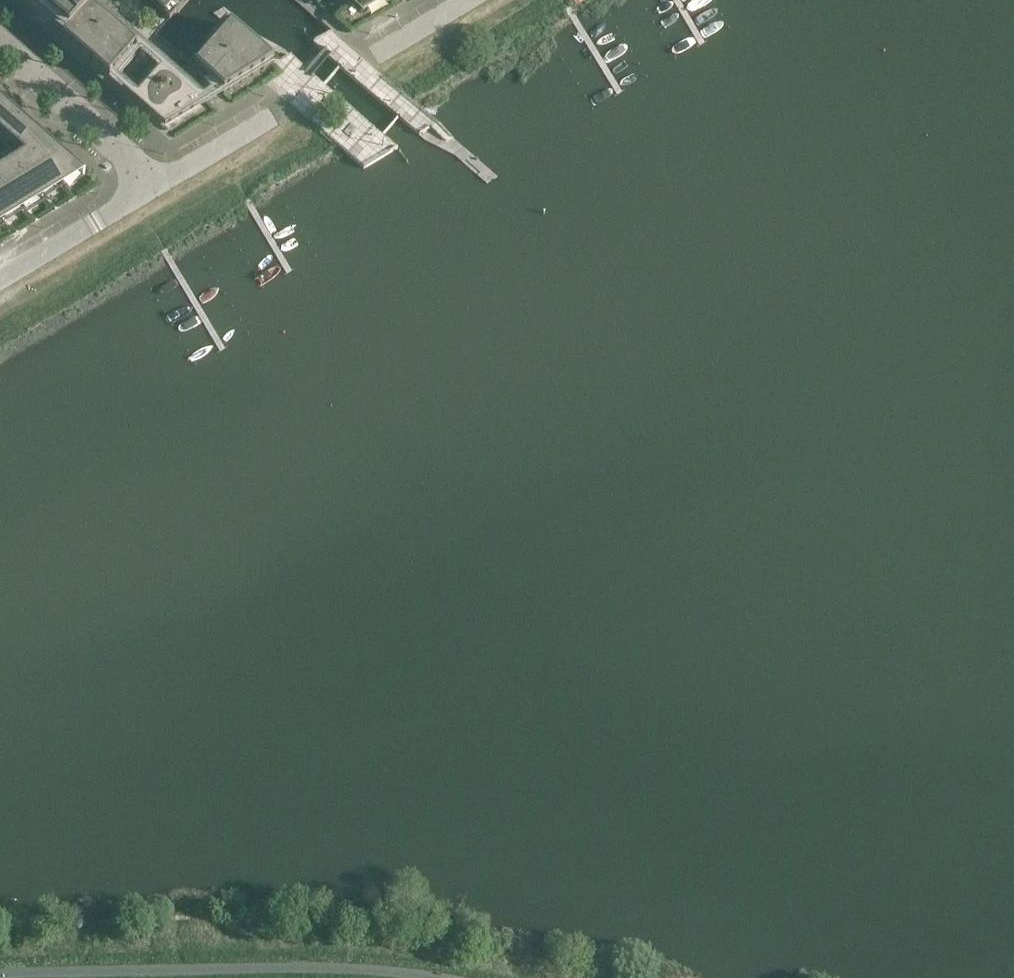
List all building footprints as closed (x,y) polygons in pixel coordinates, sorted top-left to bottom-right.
[(91,10),(80,0),(44,0),(32,14),(49,28),(53,23),(66,35),(62,40),(108,81),(112,76),(117,80),(145,48),(103,12),(99,17),(91,10)] [(169,21),(187,0),(145,0),(169,21)] [(363,11),(382,0),(350,0),(363,11)] [(225,24),(202,50),(207,54),(194,69),(223,95),(273,65),(225,24)] [(160,62),(133,93),(128,98),(165,130),(202,107),(198,103),(203,100),(203,99),(160,62)] [(3,225),(23,214),(42,202),(63,190),(62,189),(56,184),(18,151),(33,134),(9,112),(0,104),(0,228),(3,225)] [(76,171),(33,134),(18,151),(56,184),(55,185),(61,190),(62,189),(62,188),(76,171)]
